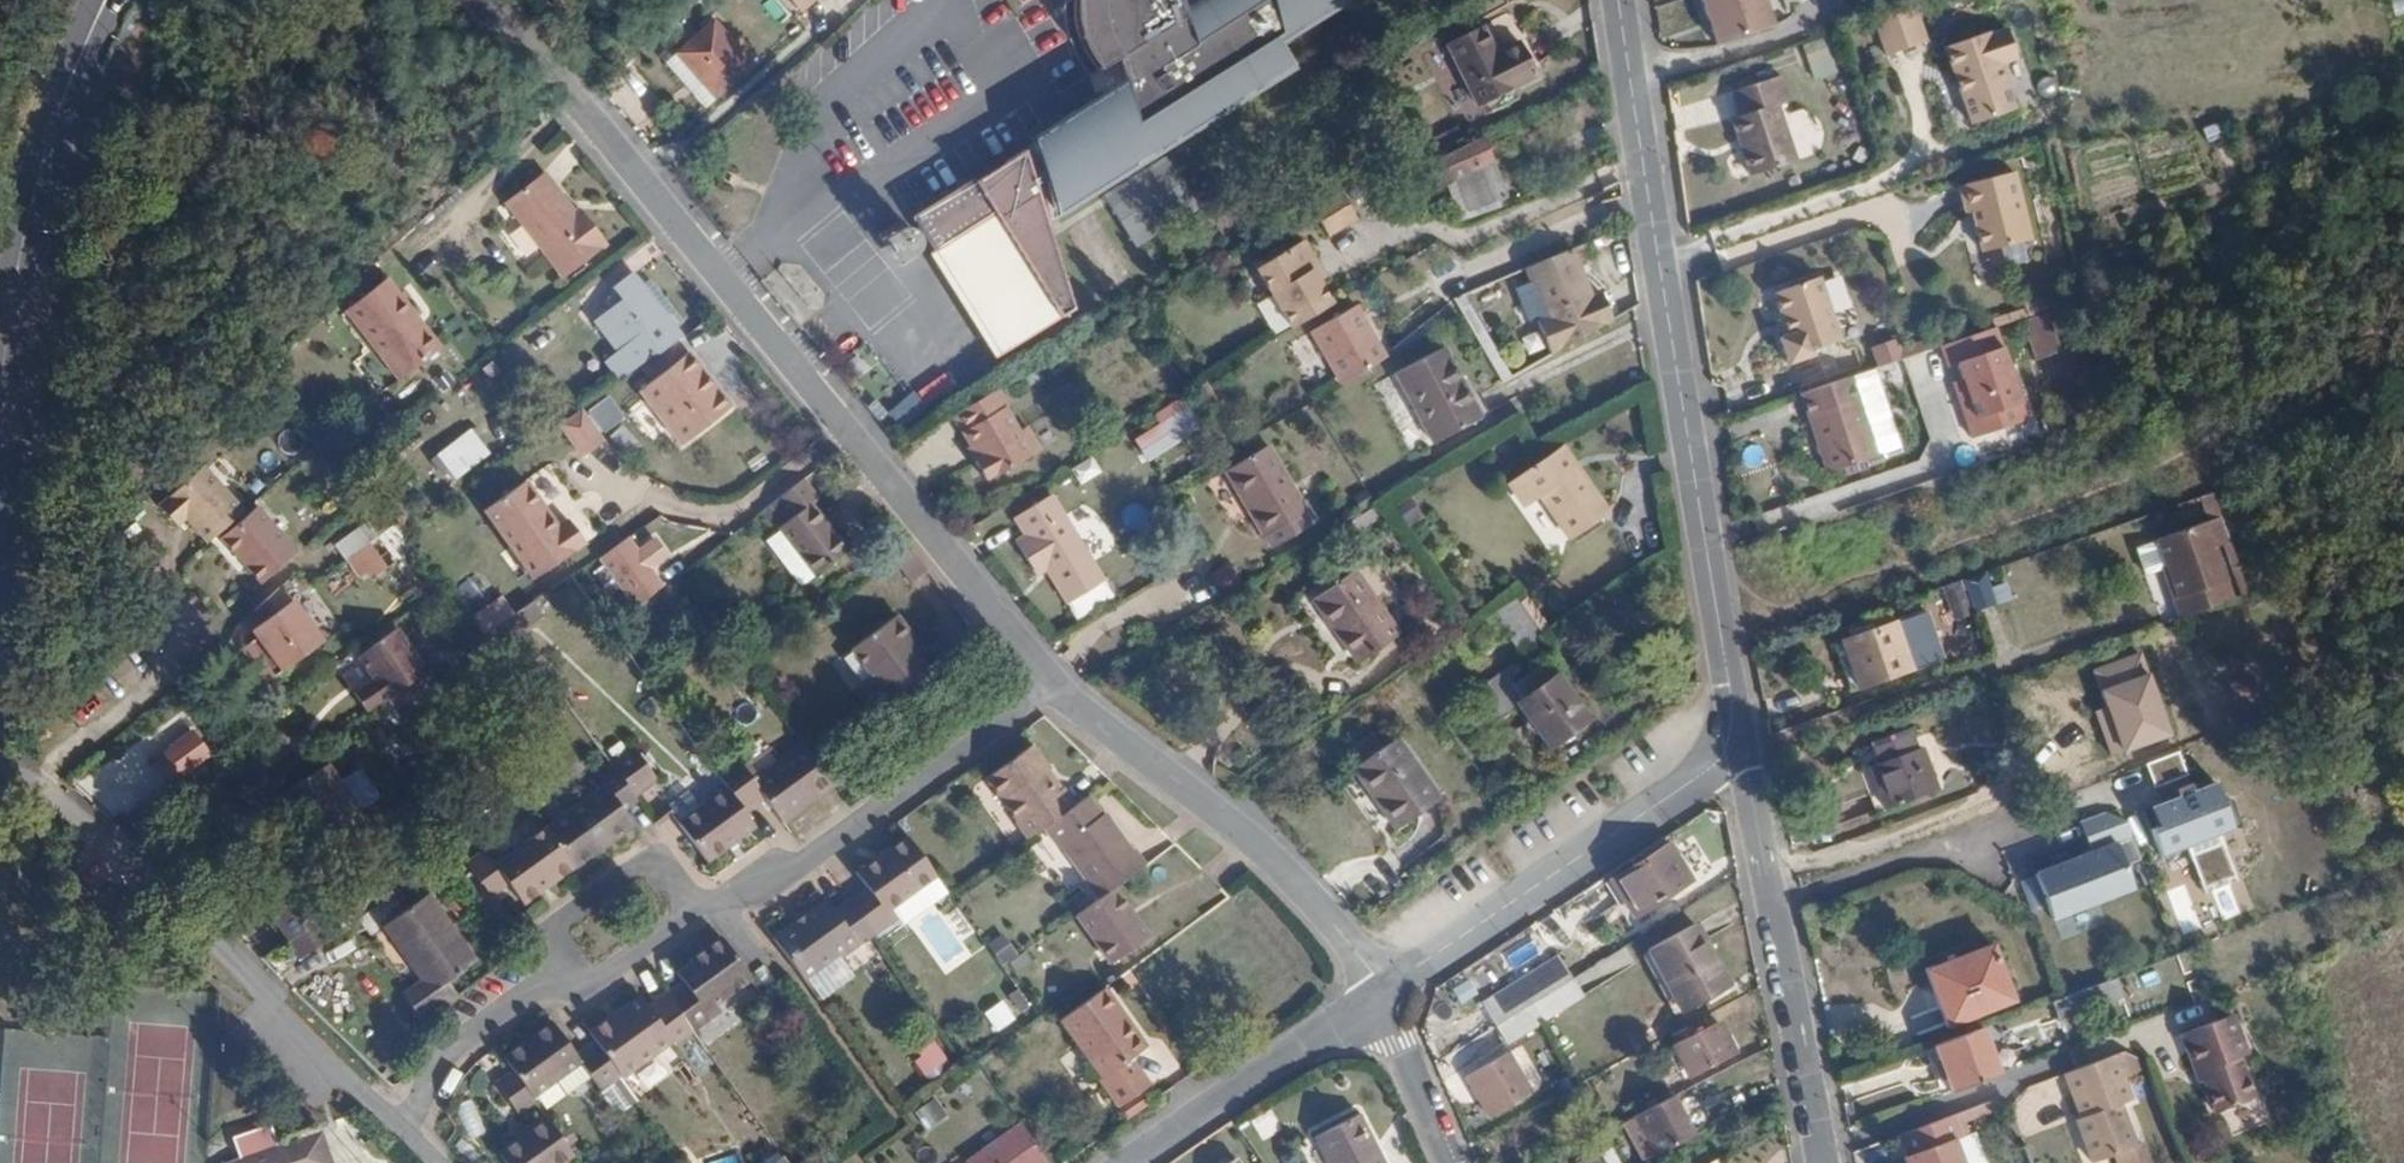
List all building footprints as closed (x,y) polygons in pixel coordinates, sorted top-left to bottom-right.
[(805,17),(825,0),(790,0),(805,17)] [(1073,1),(1074,24),(1077,40),(1081,53),(1089,65),(1095,74),(1114,62),(1123,90),(1034,146),(1053,213),(1250,91),(1289,80),(1278,44),(1342,0),(1216,0),(1179,24),(1171,0),(1075,0),(1073,1)] [(1717,46),(1774,27),(1764,0),(1702,0),(1717,46)] [(1922,46),(1909,10),(1890,16),(1902,53),(1922,46)] [(1902,53),(1890,16),(1870,22),(1882,59),(1902,53)] [(714,25),(679,56),(713,95),(750,65),(714,25)] [(1479,29),(1446,43),(1475,111),(1510,95),(1509,91),(1533,79),(1517,46),(1492,57),(1479,29)] [(1988,39),(1987,35),(1941,51),(1969,127),(2014,110),(1998,67),(2015,61),(2004,33),(1988,39)] [(713,95),(679,56),(670,63),(705,102),(713,95)] [(1773,81),(1731,96),(1739,121),(1735,123),(1746,155),(1740,157),(1749,181),(1789,167),(1771,111),(1782,107),(1773,81)] [(1479,141),(1427,167),(1436,191),(1454,183),(1467,215),(1503,200),(1479,141)] [(1021,153),(911,222),(996,357),(1070,311),(1021,153)] [(545,170),(505,199),(565,276),(609,241),(582,206),(576,210),(545,170)] [(2011,172),(1958,187),(1964,214),(1974,210),(1977,224),(1973,226),(1981,253),(2029,239),(2011,172)] [(1337,233),(1365,216),(1349,191),(1321,207),(1337,233)] [(899,241),(890,248),(896,257),(907,250),(906,243),(899,241)] [(1260,268),(1297,327),(1341,301),(1327,279),(1321,268),(1324,259),(1314,243),(1301,244),(1260,268)] [(1588,298),(1568,250),(1520,270),(1526,284),(1541,318),(1534,321),(1550,357),(1610,320),(1599,293),(1588,298)] [(1327,279),(1334,275),(1324,259),(1321,268),(1327,279)] [(622,301),(602,316),(625,347),(640,335),(655,355),(683,335),(640,282),(632,272),(612,288),(622,301)] [(440,344),(387,274),(345,306),(398,376),(440,344)] [(683,335),(691,330),(648,275),(640,282),(683,335)] [(1823,278),(1776,294),(1791,336),(1782,339),(1791,365),(1818,356),(1817,351),(1844,342),(1823,278)] [(1526,284),(1511,290),(1526,325),(1534,321),(1541,318),(1526,284)] [(1312,340),(1344,391),(1390,363),(1358,312),(1312,340)] [(625,347),(602,316),(598,320),(621,350),(625,347)] [(2020,329),(2030,359),(2052,352),(2043,320),(2020,329)] [(1996,329),(1938,350),(1973,434),(2025,415),(1996,329)] [(640,335),(625,347),(640,366),(655,355),(640,335)] [(625,347),(621,350),(636,369),(640,366),(625,347)] [(639,389),(682,444),(732,406),(689,351),(639,389)] [(1446,352),(1401,377),(1437,443),(1482,419),(1446,352)] [(2030,359),(2033,368),(2055,361),(2052,352),(2030,359)] [(1800,396),(1813,434),(1862,418),(1849,379),(1800,396)] [(1009,383),(961,411),(987,456),(984,458),(994,475),(997,474),(999,476),(1043,449),(1029,425),(1017,405),(1019,402),(1009,383)] [(606,439),(583,407),(561,423),(584,455),(606,439)] [(1192,408),(1137,442),(1151,465),(1206,431),(1192,408)] [(1826,473),(1876,457),(1862,418),(1813,434),(1826,473)] [(1029,425),(1043,449),(1051,444),(1037,421),(1029,425)] [(1270,448),(1227,474),(1274,550),(1316,524),(1270,448)] [(1563,448),(1510,485),(1527,509),(1544,498),(1573,539),(1609,513),(1563,448)] [(159,508),(177,528),(186,520),(208,544),(243,512),(204,468),(159,508)] [(823,496),(807,477),(764,510),(779,529),(783,526),(794,541),(779,553),(802,585),(850,551),(814,503),(823,496)] [(567,517),(559,523),(554,526),(542,510),(547,507),(526,478),(483,508),(533,578),(585,541),(567,517)] [(1012,535),(1028,562),(1038,557),(1044,568),(1073,616),(1110,593),(1051,495),(1013,518),(1021,530),(1012,535)] [(1415,499),(1400,508),(1410,524),(1425,515),(1415,499)] [(554,526),(559,523),(547,507),(542,510),(554,526)] [(245,567),(262,584),(297,552),(256,508),(221,540),(236,557),(239,555),(247,565),(245,567)] [(1377,511),(1345,531),(1355,546),(1387,526),(1377,511)] [(336,546),(348,561),(357,554),(380,538),(368,522),(336,546)] [(2229,543),(2223,525),(2166,545),(2180,587),(2167,592),(2176,619),(2240,597),(2223,545),(2229,543)] [(783,526),(779,529),(768,538),(779,553),(794,541),(783,526)] [(380,538),(357,554),(374,578),(397,562),(380,538)] [(628,538),(598,560),(634,610),(664,587),(628,538)] [(144,546),(125,563),(143,582),(162,565),(144,546)] [(1038,557),(1028,562),(1035,573),(1044,568),(1038,557)] [(1347,574),(1307,602),(1353,665),(1392,637),(1347,574)] [(1983,574),(1964,581),(1974,610),(1993,604),(1983,574)] [(1971,610),(1961,581),(1942,587),(1952,617),(1971,610)] [(243,647),(268,681),(282,670),(283,671),(323,641),(294,600),(290,602),(280,589),(255,611),(263,622),(252,629),(258,637),(243,647)] [(500,594),(472,613),(483,631),(512,612),(500,594)] [(1515,595),(1492,612),(1524,656),(1546,641),(1515,595)] [(882,702),(929,667),(918,652),(907,639),(913,635),(896,612),(849,646),(871,675),(865,680),(882,702)] [(1926,612),(1843,641),(1857,684),(1940,655),(1926,612)] [(478,628),(469,616),(449,634),(458,644),(478,628)] [(354,695),(367,714),(427,673),(398,630),(358,658),(374,681),(354,695)] [(924,649),(913,635),(907,639),(918,652),(924,649)] [(426,661),(432,670),(453,656),(446,647),(426,661)] [(1479,731),(1519,703),(1551,681),(1540,667),(1518,683),(1512,676),(1522,668),(1517,661),(1470,694),(1479,706),(1467,715),(1479,731)] [(1551,681),(1519,703),(1550,746),(1585,721),(1555,678),(1551,681)] [(2090,734),(2124,722),(2118,706),(2084,718),(2090,734)] [(2131,741),(2124,722),(2090,734),(2097,753),(2131,741)] [(1876,748),(1912,735),(1909,727),(1873,739),(1876,748)] [(1883,810),(1934,791),(1919,747),(1916,748),(1912,735),(1876,748),(1881,761),(1868,766),(1883,810)] [(763,798),(781,823),(833,784),(812,756),(800,742),(750,779),(734,757),(714,772),(723,786),(743,812),(763,798)] [(1010,821),(1023,838),(1039,826),(1072,803),(1060,787),(1053,792),(1038,771),(1045,766),(1030,745),(983,778),(1014,820),(1010,821)] [(1395,745),(1355,772),(1397,834),(1438,807),(1395,745)] [(629,747),(607,763),(632,797),(655,780),(629,747)] [(545,830),(573,869),(631,827),(620,812),(635,801),(632,797),(607,763),(585,778),(596,793),(545,830)] [(279,797),(291,817),(299,812),(310,828),(327,855),(366,828),(325,766),(279,797)] [(364,766),(343,776),(356,806),(377,796),(364,766)] [(1060,787),(1045,766),(1038,771),(1053,792),(1060,787)] [(2160,859),(2239,829),(2228,801),(2222,803),(2214,784),(2192,793),(2189,785),(2174,791),(2177,799),(2149,809),(2160,837),(2153,840),(2160,859)] [(673,822),(703,861),(753,826),(743,812),(723,786),(673,822)] [(1098,814),(1083,795),(1072,803),(1039,826),(1053,847),(1057,844),(1095,897),(1109,887),(1142,863),(1132,848),(1130,850),(1102,813),(1098,814)] [(647,817),(652,825),(667,813),(662,807),(647,817)] [(299,812),(291,817),(302,833),(310,828),(299,812)] [(482,853),(464,864),(489,899),(505,888),(519,908),(573,869),(545,830),(544,829),(492,867),(482,853)] [(847,898),(872,933),(896,916),(889,906),(931,875),(903,837),(855,872),(865,885),(847,898)] [(1689,878),(1668,844),(1610,880),(1631,914),(1689,878)] [(2116,845),(2034,877),(2051,920),(2133,889),(2116,845)] [(2212,888),(2223,921),(2241,914),(2229,882),(2212,888)] [(1095,897),(1071,915),(1106,962),(1145,935),(1109,887),(1095,897)] [(263,914),(296,961),(327,940),(294,892),(263,914)] [(2172,895),(2180,937),(2196,934),(2188,892),(2172,895)] [(425,893),(375,928),(423,997),(407,1008),(418,1023),(448,1001),(438,987),(474,962),(425,893)] [(769,937),(800,979),(837,953),(833,948),(849,937),(854,945),(872,933),(847,898),(832,910),(824,898),(802,913),(806,919),(797,926),(793,921),(769,937)] [(781,902),(759,919),(771,935),(793,918),(781,902)] [(806,919),(802,913),(793,921),(797,926),(806,919)] [(1725,985),(1696,921),(1648,943),(1678,1008),(1725,985)] [(997,933),(983,948),(1002,967),(1017,951),(997,933)] [(744,978),(739,970),(714,936),(685,957),(687,960),(672,971),(679,982),(699,1010),(710,1002),(744,978)] [(833,948),(837,953),(839,956),(854,945),(849,937),(833,948)] [(1509,975),(1539,958),(1527,937),(1497,953),(1509,975)] [(1992,946),(1924,971),(1945,1027),(2012,1003),(1992,946)] [(1534,1001),(1570,979),(1556,956),(1484,1001),(1497,1024),(1534,1001)] [(1580,996),(1570,979),(1534,1001),(1544,1020),(1580,996)] [(716,1011),(710,1002),(699,1010),(679,982),(662,994),(689,1031),(716,1011)] [(1120,1021),(1125,1017),(1102,984),(1097,988),(1120,1021)] [(1106,1096),(1141,1072),(1128,1054),(1143,1044),(1125,1017),(1120,1021),(1097,988),(1056,1018),(1097,1076),(1094,1079),(1106,1096)] [(1033,1016),(1015,991),(1003,1001),(1020,1025),(1033,1016)] [(671,1044),(689,1031),(662,994),(646,1006),(637,993),(586,1030),(592,1039),(619,1076),(668,1041),(671,1044)] [(1001,1001),(981,1012),(993,1032),(1013,1021),(1001,1001)] [(1544,1020),(1534,1001),(1497,1024),(1509,1042),(1544,1020)] [(2249,1055),(2234,1015),(2181,1035),(2195,1074),(2201,1072),(2215,1113),(2254,1099),(2240,1058),(2249,1055)] [(546,1022),(498,1057),(508,1071),(526,1097),(575,1062),(597,1092),(619,1076),(592,1039),(571,1054),(557,1035),(549,1022),(546,1022)] [(1730,1049),(1716,1023),(1673,1045),(1686,1072),(1730,1049)] [(1998,1075),(1982,1027),(1931,1046),(1948,1094),(1998,1075)] [(923,1079),(949,1060),(935,1041),(909,1060),(923,1079)] [(2122,1050),(2114,1053),(2124,1079),(2145,1070),(2141,1062),(2122,1050)] [(2062,1073),(2080,1119),(2075,1121),(2091,1162),(2149,1162),(2142,1143),(2136,1146),(2120,1105),(2133,1100),(2124,1079),(2114,1053),(2062,1073)] [(1511,1089),(1493,1057),(1466,1074),(1484,1105),(1511,1089)] [(526,1097),(508,1071),(491,1083),(512,1114),(530,1102),(526,1097)] [(1147,1081),(1141,1072),(1106,1096),(1113,1105),(1147,1081)] [(1693,1130),(1674,1093),(1634,1114),(1653,1152),(1693,1130)] [(938,1095),(911,1109),(922,1132),(949,1118),(938,1095)] [(1346,1102),(1304,1125),(1327,1162),(1380,1162),(1346,1102)] [(1899,1134),(1906,1155),(1903,1155),(1906,1162),(1930,1162),(1960,1152),(1955,1138),(1963,1134),(1955,1113),(1899,1134)] [(569,1157),(565,1153),(540,1117),(508,1138),(510,1141),(492,1153),(499,1162),(560,1162),(569,1157)] [(1018,1125),(966,1162),(1009,1162),(1034,1146),(1018,1125)] [(320,1134),(299,1141),(298,1139),(230,1162),(329,1162),(320,1134)] [(703,1162),(745,1162),(737,1145),(702,1160),(703,1162)] [(1034,1146),(1009,1162),(1046,1162),(1034,1146)] [(1226,1152),(1214,1162),(1235,1162),(1226,1152)] [(1960,1152),(1930,1162),(1964,1162),(1960,1152)] [(1600,1153),(1581,1162),(1605,1162),(1600,1153)] [(778,1154),(764,1162),(785,1162),(778,1154)]
